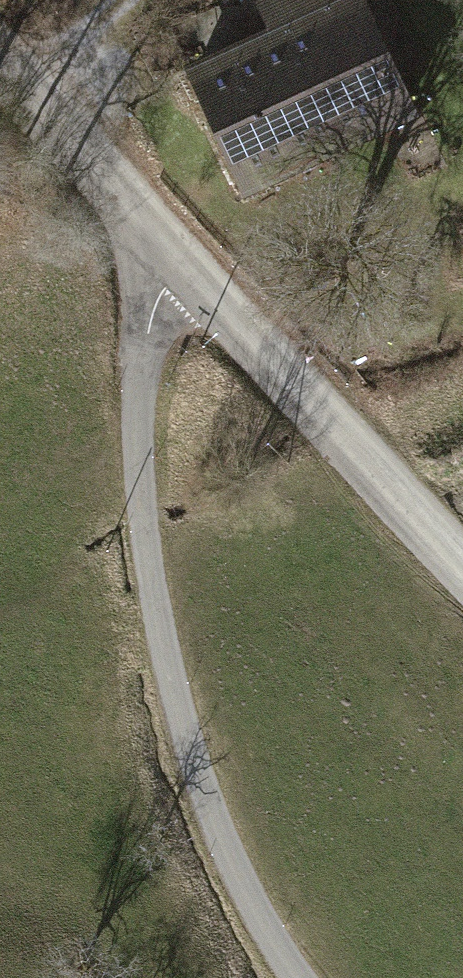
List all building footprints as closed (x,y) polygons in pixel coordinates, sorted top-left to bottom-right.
[(196,83),(253,213),(431,135),(411,89),(421,85),(383,0),(261,0),(281,46),(196,83)]
